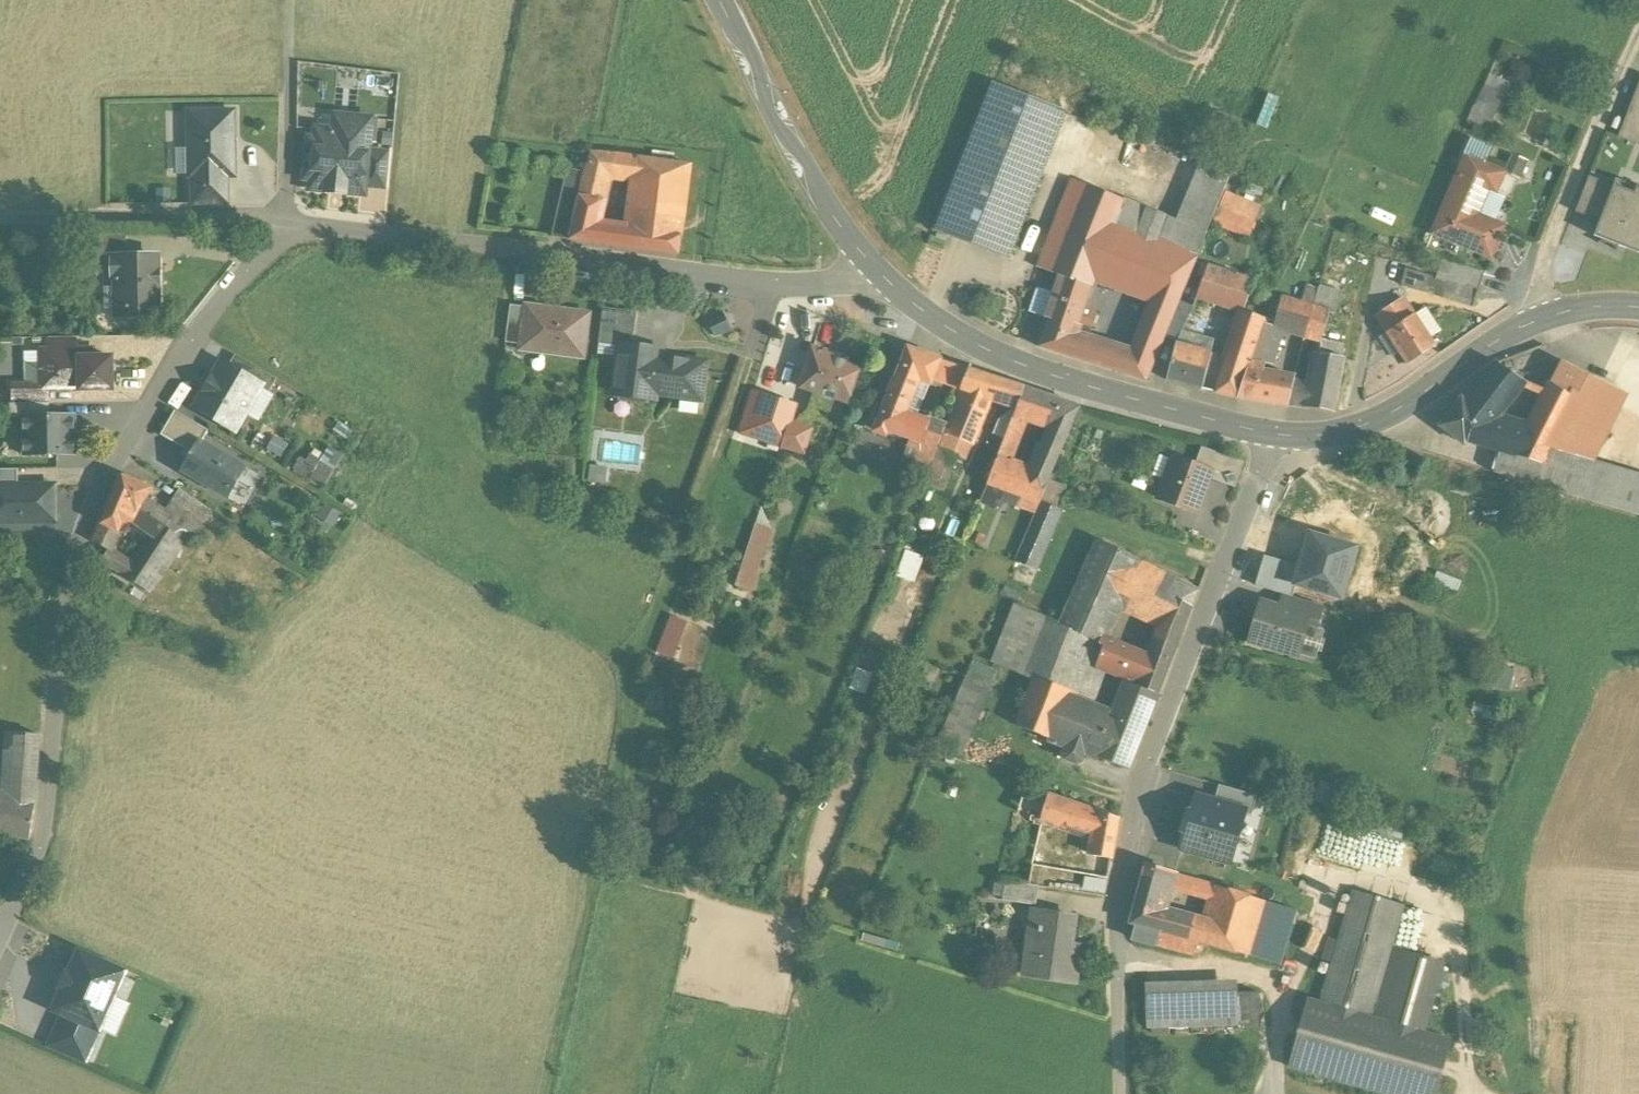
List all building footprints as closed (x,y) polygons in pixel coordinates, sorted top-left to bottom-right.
[(1489,77),(1468,122),(1486,131),(1507,86),(1489,77)] [(1618,137),(1635,144),(1638,133),(1638,82),(1618,137)] [(993,86),(937,229),(1008,256),(1064,114),(993,86)] [(233,111),(188,112),(189,177),(192,177),(227,176),(234,176),(233,111)] [(348,132),(315,129),(314,139),(308,138),(307,150),(313,151),(312,167),(305,167),(304,179),(311,179),(310,189),(326,191),(343,193),(346,192),(346,193),(365,194),(365,187),(369,150),(372,119),(350,117),(348,132)] [(387,152),(369,150),(365,187),(384,188),(387,152)] [(574,150),(552,238),(570,240),(583,187),(591,152),(574,150)] [(678,164),(591,152),(583,187),(604,190),(607,176),(636,179),(642,180),(673,184),(677,185),(678,164)] [(1182,192),(1171,218),(1206,232),(1210,223),(1223,192),(1234,165),(1204,153),(1187,193),(1182,192)] [(1521,177),(1528,161),(1513,154),(1506,169),(1521,177)] [(1467,156),(1433,234),(1491,259),(1500,236),(1473,224),(1477,215),(1473,213),(1484,186),(1496,192),(1505,172),(1467,156)] [(667,235),(659,234),(658,252),(678,254),(690,166),(678,164),(677,185),(673,184),(670,203),(667,235)] [(227,189),(227,176),(192,177),(192,189),(227,189)] [(1613,186),(1589,177),(1575,212),(1599,222),(1613,186)] [(1041,264),(1067,274),(1065,278),(1076,282),(1090,287),(1092,281),(1128,294),(1152,304),(1150,308),(1171,317),(1178,301),(1196,255),(1206,232),(1171,218),(1074,179),(1067,198),(1055,227),(1041,264)] [(1616,179),(1613,186),(1599,222),(1594,236),(1601,239),(1600,242),(1598,242),(1599,244),(1602,243),(1607,243),(1611,245),(1617,251),(1618,250),(1617,249),(1618,246),(1638,254),(1638,188),(1616,179)] [(673,184),(642,180),(641,186),(639,199),(670,203),(673,184)] [(604,190),(583,187),(570,240),(592,243),(597,225),(605,190),(604,190)] [(227,189),(192,189),(192,204),(227,203),(227,189)] [(1263,207),(1223,192),(1210,223),(1248,238),(1263,207)] [(670,203),(639,199),(635,230),(659,234),(667,235),(670,203)] [(635,230),(597,225),(592,243),(633,248),(635,230)] [(659,234),(635,230),(633,248),(658,252),(659,234)] [(126,233),(87,234),(87,257),(98,257),(98,255),(127,255),(126,233)] [(127,255),(98,255),(98,257),(98,281),(113,281),(114,311),(128,311),(128,319),(152,319),(152,310),(161,310),(160,270),(147,270),(147,254),(127,255)] [(1483,273),(1438,258),(1432,276),(1477,290),(1483,273)] [(1209,267),(1197,297),(1242,311),(1254,284),(1209,267)] [(1471,309),(1477,290),(1432,276),(1404,267),(1399,286),(1471,309)] [(1076,282),(1065,278),(1059,294),(1052,315),(1040,347),(1080,360),(1146,381),(1171,317),(1150,308),(1132,353),(1088,339),(1094,321),(1080,316),(1090,287),(1076,282)] [(1034,308),(1052,315),(1059,294),(1041,287),(1034,308)] [(1300,304),(1312,307),(1317,290),(1305,287),(1300,304)] [(1340,297),(1317,290),(1312,307),(1329,312),(1336,314),(1340,297)] [(1386,333),(1414,315),(1400,293),(1372,312),(1386,333)] [(1281,296),(1273,327),(1283,330),(1304,336),(1312,307),(1300,304),(1283,299),(1283,297),(1281,296)] [(1193,307),(1178,301),(1171,317),(1164,336),(1179,342),(1193,307)] [(525,307),(510,305),(505,343),(520,345),(525,307)] [(589,316),(548,311),(548,309),(525,306),(525,307),(520,345),(519,350),(583,358),(589,316)] [(1329,312),(1312,307),(1304,336),(1318,340),(1321,341),(1329,312)] [(637,312),(603,308),(598,344),(620,346),(620,345),(632,346),(637,312)] [(707,321),(714,337),(733,330),(723,310),(707,321)] [(1242,311),(1227,357),(1216,394),(1239,398),(1244,379),(1250,363),(1253,351),(1263,324),(1264,318),(1242,311)] [(1414,315),(1386,333),(1407,364),(1435,345),(1414,315)] [(1273,327),(1263,324),(1253,351),(1250,363),(1264,365),(1271,366),(1283,330),(1273,327)] [(50,351),(77,351),(77,337),(50,337),(50,351)] [(773,363),(789,363),(789,339),(771,339),(771,371),(773,371),(773,363)] [(1316,347),(1317,355),(1318,355),(1334,357),(1336,345),(1323,342),(1321,348),(1316,347)] [(1211,353),(1177,344),(1167,381),(1202,390),(1211,353)] [(704,364),(646,356),(647,349),(632,346),(620,345),(620,346),(613,394),(654,400),(655,393),(700,399),(704,364)] [(928,356),(907,348),(888,397),(909,405),(920,378),(922,373),(928,356)] [(847,362),(827,355),(826,354),(826,353),(813,349),(804,380),(801,388),(813,392),(821,394),(820,398),(834,402),(835,399),(849,403),(861,370),(848,366),(847,362)] [(112,390),(111,357),(93,358),(93,350),(77,351),(50,351),(42,351),(42,391),(48,390),(78,390),(112,390)] [(1227,357),(1211,353),(1202,390),(1216,394),(1227,357)] [(276,379),(235,355),(229,366),(260,384),(259,387),(269,392),(276,379)] [(1318,355),(1317,355),(1310,389),(1297,387),(1292,406),(1332,412),(1343,358),(1334,357),(1318,355)] [(969,370),(928,356),(922,373),(962,387),(969,370)] [(1576,400),(1552,448),(1594,461),(1628,394),(1562,361),(1550,383),(1576,400)] [(229,366),(223,363),(197,408),(234,430),(259,387),(260,384),(229,366)] [(1271,366),(1264,365),(1250,363),(1244,379),(1239,398),(1287,407),(1293,378),(1269,373),(1271,366)] [(1467,402),(1462,398),(1441,426),(1465,444),(1467,442),(1485,447),(1493,426),(1490,425),(1524,381),(1497,363),(1467,402)] [(1024,388),(969,370),(962,387),(964,387),(958,403),(953,413),(978,424),(989,397),(1017,406),(1024,388)] [(1550,383),(1523,435),(1509,431),(1501,452),(1543,464),(1550,452),(1552,448),(1576,400),(1550,383)] [(48,390),(42,391),(30,391),(30,385),(12,386),(12,404),(48,404),(48,390)] [(1079,407),(1024,388),(1017,406),(1035,412),(1048,417),(1048,418),(1053,420),(1049,429),(1041,448),(1058,455),(1061,446),(1062,446),(1079,407)] [(741,433),(782,446),(791,417),(796,405),(754,391),(741,433)] [(821,394),(813,392),(807,411),(812,421),(827,425),(834,402),(820,398),(821,394)] [(700,399),(655,393),(654,400),(653,410),(697,416),(700,399)] [(909,405),(888,397),(882,413),(903,419),(906,412),(909,405)] [(953,401),(943,427),(946,428),(948,428),(953,413),(958,403),(953,401)] [(48,404),(12,404),(10,404),(10,418),(23,418),(23,416),(49,416),(48,404)] [(1017,406),(1004,440),(1000,452),(998,458),(1015,465),(1031,422),(1035,412),(1017,406)] [(192,453),(195,455),(202,442),(209,431),(175,412),(161,436),(192,453)] [(903,419),(882,413),(874,433),(924,452),(927,444),(936,424),(906,412),(903,419)] [(1048,417),(1035,412),(1031,422),(1049,429),(1053,420),(1048,418),(1048,417)] [(978,424),(953,413),(948,428),(947,430),(972,440),(978,424)] [(49,416),(23,416),(23,418),(23,456),(76,455),(75,416),(49,416)] [(791,417),(782,446),(803,453),(810,430),(803,428),(799,420),(791,417)] [(943,427),(936,424),(927,444),(937,448),(946,428),(943,427)] [(1509,431),(1493,426),(1485,447),(1500,452),(1501,452),(1509,431)] [(972,440),(947,430),(938,449),(958,458),(964,460),(972,440)] [(246,468),(202,442),(195,455),(192,453),(191,453),(181,472),(228,500),(246,468)] [(937,448),(927,444),(924,452),(918,465),(930,469),(938,449),(937,448)] [(1243,462),(1201,447),(1195,464),(1211,470),(1209,477),(1235,486),(1243,462)] [(303,458),(294,472),(322,487),(343,457),(331,448),(322,460),(311,454),(306,461),(303,458)] [(1058,455),(1041,448),(1031,470),(1048,477),(1058,455)] [(1552,448),(1550,452),(1566,459),(1561,470),(1543,464),(1536,486),(1638,516),(1638,474),(1594,461),(1552,448)] [(930,469),(948,479),(958,458),(938,449),(930,469)] [(1167,478),(1174,457),(1175,454),(1159,449),(1151,472),(1167,478)] [(1501,452),(1500,452),(1494,472),(1536,486),(1543,464),(1501,452)] [(1566,459),(1550,452),(1543,464),(1561,470),(1566,459)] [(1195,464),(1174,457),(1167,478),(1160,498),(1197,511),(1209,477),(1211,470),(1195,464)] [(1015,465),(998,458),(987,484),(1006,491),(1037,502),(1048,477),(1031,470),(1015,465)] [(605,482),(606,466),(592,465),(591,481),(605,482)] [(19,486),(18,469),(0,470),(0,487),(19,486)] [(152,488),(123,476),(108,508),(126,515),(156,536),(158,538),(173,517),(166,512),(146,499),(152,488)] [(1061,487),(1049,482),(1040,502),(1052,507),(1061,487)] [(1006,491),(987,484),(983,493),(978,507),(995,513),(1006,491)] [(0,487),(0,522),(55,521),(54,486),(19,486),(0,487)] [(211,512),(181,491),(166,512),(173,517),(196,531),(211,512)] [(1040,502),(1015,561),(1038,569),(1063,511),(1052,507),(1040,502)] [(108,508),(101,523),(94,542),(110,552),(126,515),(108,508)] [(760,509),(755,525),(770,530),(761,509),(760,509)] [(196,531),(173,517),(158,538),(179,553),(196,531)] [(755,525),(735,585),(749,590),(770,530),(755,525)] [(1301,567),(1296,585),(1341,598),(1356,548),(1310,535),(1301,567)] [(158,538),(156,536),(134,566),(129,567),(107,553),(101,561),(150,593),(179,553),(158,538)] [(1100,542),(1087,571),(1099,577),(1108,555),(1126,563),(1133,567),(1135,563),(1136,563),(1138,559),(1100,542)] [(901,575),(917,581),(926,557),(910,551),(901,575)] [(1126,563),(1108,555),(1099,577),(1117,585),(1126,563)] [(1255,587),(1285,596),(1292,598),(1296,585),(1301,567),(1264,556),(1255,587)] [(1198,591),(1136,563),(1125,589),(1117,607),(1145,620),(1152,618),(1165,625),(1182,633),(1198,591)] [(1126,563),(1117,585),(1125,589),(1136,563),(1135,563),(1133,567),(1126,563)] [(1099,577),(1087,571),(1062,626),(1101,644),(1105,635),(1117,607),(1125,589),(1117,585),(1099,577)] [(1292,598),(1285,596),(1281,609),(1308,617),(1306,625),(1317,628),(1323,607),(1292,598)] [(1025,677),(1048,619),(1004,599),(981,661),(1025,677)] [(1281,609),(1263,604),(1252,641),(1297,654),(1306,625),(1308,617),(1281,609)] [(677,653),(688,623),(672,618),(662,646),(662,648),(677,653)] [(1062,626),(1048,619),(1025,677),(1035,680),(1035,679),(1071,693),(1073,689),(1083,664),(1095,669),(1104,645),(1101,644),(1062,626)] [(1137,649),(1105,635),(1101,644),(1104,645),(1095,669),(1102,672),(1126,681),(1158,694),(1182,633),(1165,625),(1155,646),(1151,655),(1137,649)] [(1141,639),(1137,649),(1151,655),(1155,646),(1141,639)] [(1093,697),(1102,672),(1095,669),(1083,664),(1073,689),(1093,697)] [(874,675),(860,669),(853,690),(868,694),(874,675)] [(966,679),(935,751),(960,761),(991,689),(966,679)] [(1071,693),(1035,679),(1035,680),(1018,728),(1053,740),(1069,700),(1071,693)] [(1126,681),(1114,717),(1098,711),(1082,752),(1085,753),(1128,770),(1150,715),(1158,694),(1126,681)] [(1098,711),(1069,700),(1053,740),(1066,745),(1062,754),(1065,759),(1077,764),(1081,762),(1085,753),(1082,752),(1098,711)] [(40,729),(17,725),(14,774),(37,777),(40,729)] [(37,777),(14,774),(13,802),(35,806),(37,777)] [(1317,801),(1328,805),(1333,788),(1323,784),(1317,801)] [(1041,819),(1048,795),(1022,786),(1020,812),(1041,819)] [(1214,804),(1243,812),(1252,815),(1257,797),(1220,786),(1214,804)] [(1065,800),(1048,795),(1041,819),(1057,825),(1065,800)] [(1214,804),(1198,799),(1193,814),(1189,813),(1184,830),(1188,832),(1183,848),(1229,861),(1243,812),(1214,804)] [(0,800),(0,833),(30,839),(35,806),(13,802),(0,800)] [(1118,818),(1065,800),(1057,825),(1096,838),(1091,856),(1111,858),(1118,818)] [(1321,815),(1309,849),(1392,877),(1404,844),(1321,815)] [(1108,875),(1111,858),(1091,856),(1080,855),(1079,870),(1108,875)] [(1145,866),(1136,900),(1156,906),(1161,886),(1166,872),(1145,866)] [(1214,886),(1204,883),(1166,872),(1161,886),(1186,893),(1187,890),(1202,894),(1200,899),(1209,902),(1214,886)] [(1039,886),(1005,882),(1002,901),(1036,906),(1039,886)] [(1239,894),(1214,886),(1209,902),(1202,923),(1198,936),(1220,942),(1249,951),(1264,901),(1239,894)] [(1352,893),(1321,1002),(1371,1017),(1390,950),(1402,908),(1352,893)] [(1156,906),(1136,900),(1130,923),(1140,926),(1160,931),(1190,938),(1191,934),(1194,920),(1155,909),(1156,906)] [(1286,908),(1264,901),(1249,951),(1273,957),(1286,908)] [(1075,916),(1035,911),(1026,975),(1076,982),(1081,946),(1071,945),(1075,916)] [(1202,923),(1194,920),(1191,934),(1198,936),(1202,923)] [(1137,940),(1156,945),(1160,931),(1140,926),(1137,940)] [(1186,952),(1190,938),(1160,931),(1156,945),(1186,952)] [(1190,938),(1186,952),(1216,963),(1220,942),(1198,936),(1191,934),(1190,938)] [(1442,964),(1390,950),(1371,1017),(1423,1032),(1442,964)] [(64,1016),(100,1031),(125,973),(79,954),(54,1011),(64,1016)] [(1139,975),(1140,1024),(1259,1023),(1258,991),(1235,991),(1235,974),(1139,975)] [(1310,999),(1291,1066),(1387,1093),(1434,1093),(1449,1039),(1423,1032),(1371,1017),(1321,1002),(1310,999)] [(100,1031),(64,1016),(51,1046),(87,1062),(100,1031)]
